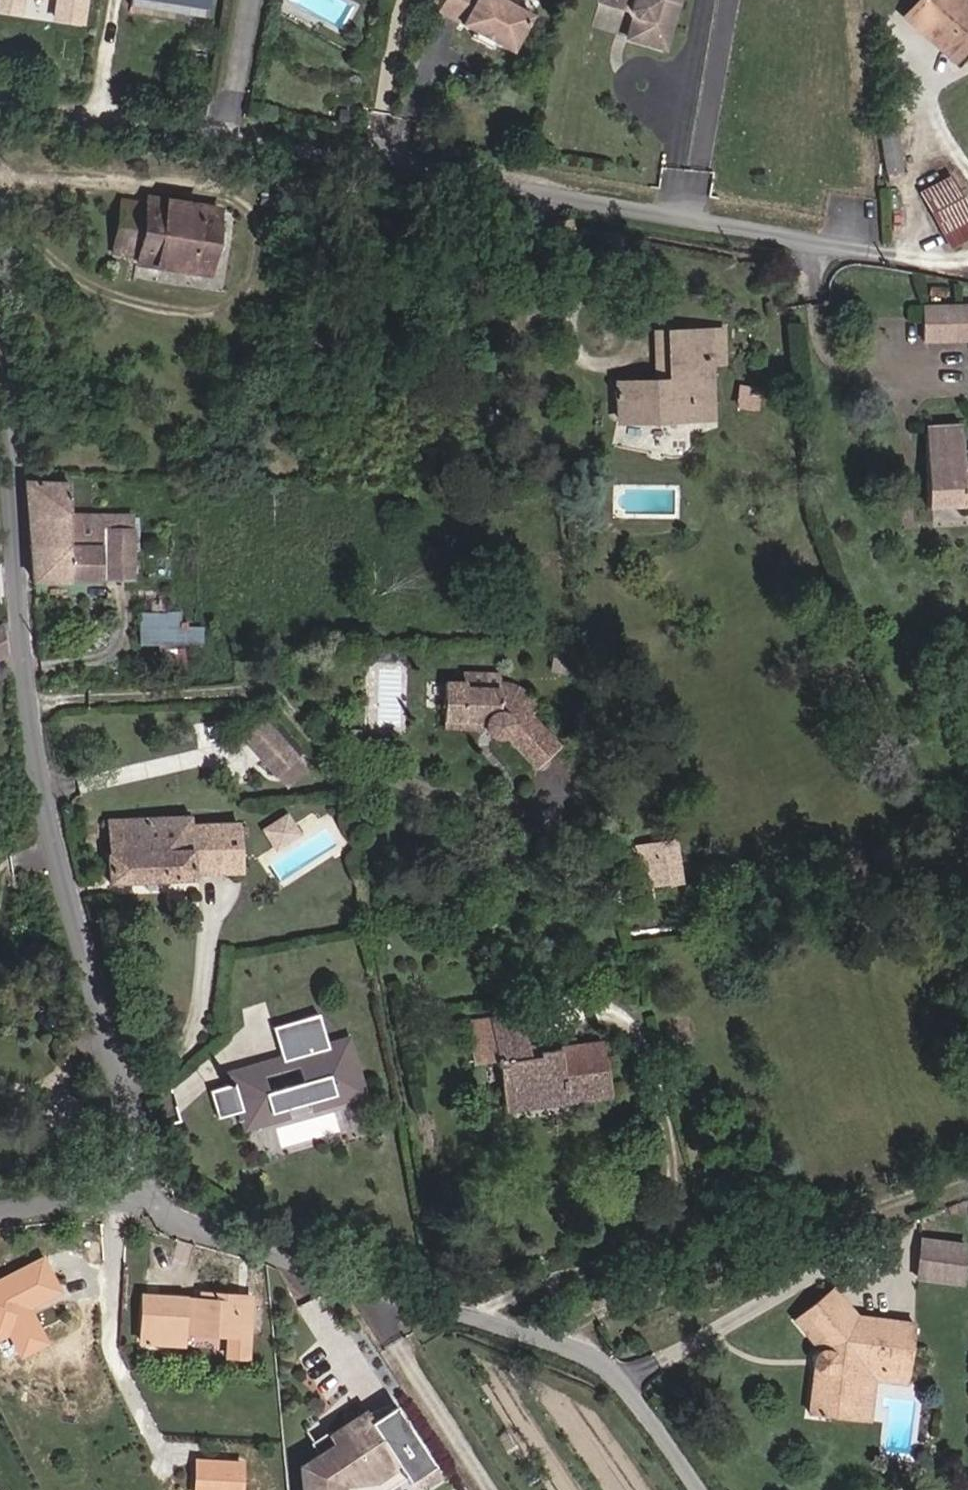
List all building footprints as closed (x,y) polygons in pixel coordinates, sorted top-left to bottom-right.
[(0,10),(22,13),(24,0),(1,0),(0,10)] [(58,18),(84,22),(88,0),(60,0),(58,18)] [(168,0),(138,0),(137,5),(212,15),(213,6),(168,0)] [(508,0),(443,0),(437,11),(511,50),(531,12),(508,0)] [(630,6),(637,1),(643,12),(636,16),(632,38),(670,48),(682,0),(608,0),(630,6)] [(914,34),(928,24),(956,58),(967,48),(967,8),(961,0),(919,0),(899,15),(914,34)] [(630,6),(636,16),(643,12),(637,1),(630,6)] [(941,68),(956,58),(928,24),(914,34),(941,68)] [(880,168),(898,167),(894,127),(876,129),(880,168)] [(373,159),(418,165),(422,142),(392,137),(376,135),(373,159)] [(950,176),(920,192),(944,237),(967,224),(967,211),(950,176)] [(127,253),(197,256),(200,186),(131,184),(131,192),(105,191),(103,243),(127,244),(127,253)] [(920,304),(920,336),(967,337),(967,306),(920,304)] [(618,370),(620,415),(705,411),(702,353),(717,353),(716,316),(659,319),(661,368),(618,370)] [(933,424),(927,508),(967,511),(967,475),(956,474),(959,425),(933,424)] [(30,583),(95,584),(95,530),(95,516),(70,515),(71,483),(28,483),(30,583)] [(95,530),(95,584),(127,583),(128,513),(111,513),(111,530),(95,530)] [(172,613),(133,611),(132,644),(169,645),(170,634),(180,634),(180,623),(172,622),(172,613)] [(440,679),(440,717),(483,717),(483,728),(498,744),(507,738),(537,769),(563,745),(534,712),(542,704),(521,680),(498,677),(498,685),(465,684),(465,679),(440,679)] [(279,740),(256,715),(235,733),(257,758),(279,740)] [(483,717),(440,717),(440,728),(483,728),(483,717)] [(356,744),(356,729),(346,729),(346,744),(356,744)] [(270,773),(291,754),(279,740),(257,758),(270,773)] [(192,817),(104,820),(106,884),(190,880),(190,877),(238,875),(236,829),(187,831),(186,825),(192,824),(192,817)] [(295,841),(285,823),(263,836),(273,853),(295,841)] [(645,887),(647,895),(665,893),(661,868),(672,865),(669,847),(627,852),(632,888),(645,887)] [(629,914),(631,931),(642,929),(639,912),(629,914)] [(642,929),(631,931),(632,939),(643,937),(642,929)] [(515,1030),(518,1075),(540,1075),(541,1094),(583,1092),(583,1094),(595,1094),(595,1091),(606,1090),(603,1029),(543,1030),(540,1004),(488,1007),(490,1031),(515,1030)] [(280,1103),(302,1097),(304,1105),(330,1098),(329,1093),(354,1087),(344,1047),(326,1051),(318,1018),(271,1030),(280,1063),(228,1075),(231,1084),(206,1091),(213,1118),(237,1112),(240,1121),(265,1115),(267,1120),(283,1116),(280,1103)] [(519,1095),(541,1094),(540,1075),(518,1075),(519,1095)] [(949,1281),(955,1245),(911,1238),(905,1274),(949,1281)] [(154,1285),(131,1284),(128,1336),(172,1338),(173,1330),(210,1332),(210,1353),(228,1354),(231,1288),(175,1285),(175,1289),(154,1288),(154,1285)] [(908,1365),(911,1321),(851,1318),(828,1291),(789,1318),(811,1346),(811,1350),(806,1351),(805,1365),(809,1370),(806,1416),(823,1416),(825,1401),(851,1400),(855,1363),(908,1365)] [(907,1377),(908,1365),(855,1363),(851,1400),(825,1401),(823,1416),(862,1418),(866,1375),(907,1377)] [(390,1408),(365,1425),(355,1410),(322,1432),(327,1440),(288,1464),(292,1489),(333,1489),(332,1479),(366,1476),(388,1462),(395,1473),(400,1480),(420,1478),(431,1471),(390,1408)] [(395,1473),(388,1462),(366,1476),(332,1479),(333,1489),(369,1489),(395,1473)]
